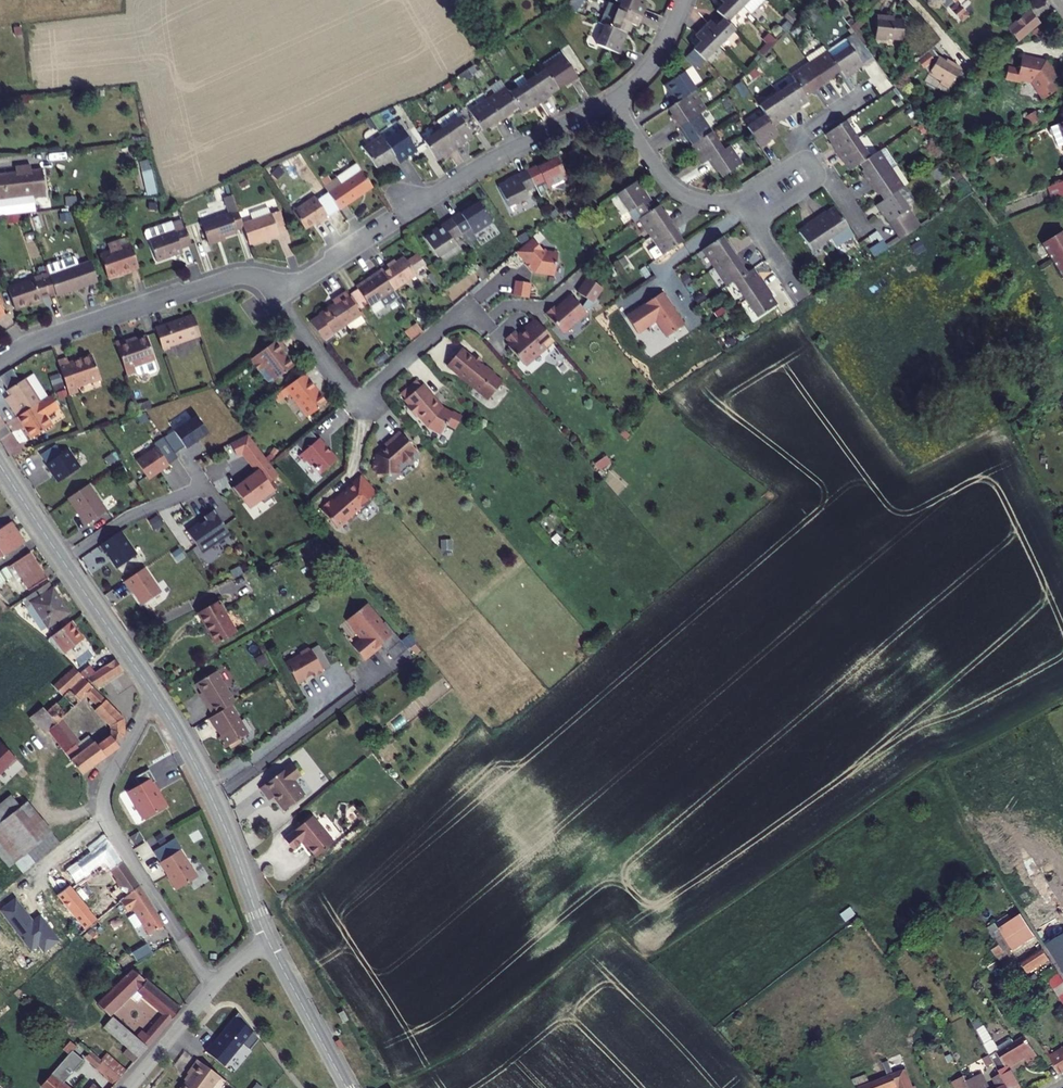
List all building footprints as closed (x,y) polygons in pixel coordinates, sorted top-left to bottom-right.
[(562,6),(580,14),(586,0),(571,0),(562,6)] [(622,8),(644,18),(648,9),(642,6),(644,0),(625,0),(622,8)] [(719,18),(728,27),(731,30),(747,14),(732,0),(728,0),(722,7),(727,11),(719,18)] [(747,14),(761,0),(732,0),(747,14)] [(943,8),(946,5),(960,21),(967,15),(955,0),(935,0),(943,8)] [(1037,15),(1046,8),(1041,1),(1032,8),(1037,15)] [(622,8),(613,28),(629,35),(633,25),(639,28),(644,18),(622,8)] [(1009,31),(1000,39),(1009,51),(1041,25),(1029,11),(1007,29),(1009,31)] [(892,14),(881,13),(879,38),(889,39),(890,36),(905,37),(907,18),(892,16),(892,14)] [(866,20),(862,15),(854,22),(858,27),(866,20)] [(967,15),(960,21),(963,24),(970,18),(967,15)] [(1043,25),(1032,34),(1040,43),(1051,34),(1043,25)] [(608,26),(599,48),(622,58),(627,48),(624,46),(629,35),(613,28),(608,26)] [(740,39),(731,30),(728,27),(720,35),(715,30),(708,37),(725,54),(740,39)] [(850,48),(832,60),(840,71),(846,80),(854,75),(853,72),(861,66),(864,70),(875,62),(855,32),(844,40),(850,48)] [(710,69),(725,54),(708,37),(700,45),(705,49),(698,57),(710,69)] [(844,40),(827,52),(832,60),(850,48),(844,40)] [(919,58),(929,72),(943,79),(942,81),(950,85),(962,63),(954,59),(952,62),(938,55),(932,48),(919,58)] [(547,67),(563,56),(560,50),(543,61),(547,67)] [(827,52),(808,64),(823,86),(831,80),(829,78),(840,71),(832,60),(827,52)] [(563,56),(547,67),(558,85),(568,79),(570,82),(578,76),(564,56),(563,56)] [(1039,60),(1024,57),(1019,78),(1023,81),(1034,84),(1043,99),(1047,101),(1055,95),(1056,93),(1051,85),(1060,79),(1052,67),(1049,69),(1046,64),(1040,63),(1040,61),(1039,60)] [(791,76),(795,83),(804,95),(812,89),(814,92),(823,86),(808,64),(791,76)] [(547,67),(528,79),(542,100),(551,94),(549,91),(558,85),(547,67)] [(682,73),(662,86),(668,95),(665,97),(672,107),(684,99),(691,94),(694,92),(682,73)] [(528,79),(510,91),(520,106),(522,109),(531,103),(533,106),(542,100),(528,79)] [(795,83),(777,95),(791,117),(800,111),(798,109),(808,102),(804,95),(795,83)] [(508,88),(489,100),(504,121),(513,115),(510,112),(520,106),(510,91),(508,88)] [(691,94),(684,99),(696,116),(703,111),(691,94)] [(758,108),(764,118),(771,127),(780,121),(781,124),(791,117),(777,95),(758,108)] [(696,116),(684,99),(672,107),(665,111),(671,120),(667,122),(673,131),(696,116)] [(489,100),(472,112),(484,130),(492,125),(494,128),(504,121),(489,100)] [(1027,120),(1032,128),(1041,122),(1036,115),(1034,114),(1027,118),(1027,120)] [(461,115),(443,128),(458,149),(467,143),(465,141),(474,134),(461,115)] [(708,136),(696,116),(673,131),(680,140),(683,138),(689,148),(708,136)] [(764,118),(747,130),(761,150),(770,144),(768,142),(777,136),(771,127),(764,118)] [(851,120),(832,133),(838,142),(834,144),(840,153),(863,138),(851,120)] [(405,128),(386,141),(397,156),(401,162),(410,156),(408,153),(418,147),(405,128)] [(443,128),(424,140),(437,159),(447,153),(449,156),(458,149),(443,128)] [(382,134),(363,147),(376,165),(385,159),(387,162),(397,156),(386,141),(382,134)] [(720,154),(708,136),(689,148),(695,157),(692,158),(698,168),(705,164),(720,154)] [(875,157),(863,138),(840,153),(846,162),(849,160),(856,170),(865,163),(875,157)] [(727,149),(720,154),(705,164),(711,174),(714,172),(720,180),(739,168),(727,149)] [(580,150),(571,154),(576,165),(585,161),(580,150)] [(885,151),(875,157),(865,163),(871,172),(868,174),(874,184),(897,168),(885,151)] [(371,184),(354,159),(334,173),(339,180),(327,188),(339,206),(371,184)] [(549,161),(531,170),(539,187),(548,183),(551,189),(571,180),(561,159),(551,164),(549,161)] [(0,170),(0,214),(38,209),(36,194),(48,193),(44,165),(33,167),(32,161),(17,163),(18,169),(0,170)] [(909,187),(897,168),(874,184),(880,192),(883,190),(889,200),(903,191),(909,187)] [(512,182),(502,187),(511,207),(532,198),(529,192),(539,187),(531,170),(511,179),(512,182)] [(339,180),(334,173),(322,181),(327,188),(339,180)] [(634,184),(614,197),(625,214),(631,210),(637,220),(653,210),(641,191),(639,193),(634,184)] [(327,188),(325,190),(337,208),(339,206),(327,188)] [(925,225),(903,191),(889,200),(881,205),(886,214),(889,212),(906,238),(925,225)] [(312,193),(308,196),(322,217),(326,214),(312,193)] [(308,196),(292,206),(304,225),(316,218),(318,219),(322,217),(308,196)] [(614,197),(607,201),(618,219),(625,214),(614,197)] [(469,208),(452,219),(463,236),(471,230),(475,236),(494,224),(481,204),(471,211),(469,208)] [(239,205),(203,217),(210,237),(226,232),(238,228),(237,225),(245,222),(244,219),(239,205)] [(282,206),(244,219),(245,222),(251,241),(280,231),(279,227),(288,224),(282,206)] [(657,207),(653,210),(637,220),(649,238),(672,224),(665,213),(662,215),(657,207)] [(827,211),(820,216),(834,238),(852,227),(839,207),(829,214),(827,211)] [(151,233),(188,222),(185,213),(148,224),(147,228),(148,233),(151,233)] [(811,226),(803,231),(816,250),(834,238),(820,216),(809,223),(811,226)] [(435,235),(426,241),(439,260),(458,247),(454,241),(463,236),(452,219),(433,232),(435,235)] [(193,242),(188,222),(151,233),(158,258),(186,250),(184,244),(193,242)] [(677,232),(672,224),(649,238),(661,256),(681,244),(674,234),(677,232)] [(1044,243),(1062,273),(1062,231),(1044,243)] [(226,232),(210,237),(211,241),(227,235),(226,232)] [(131,235),(120,239),(122,246),(133,242),(131,235)] [(533,236),(519,248),(537,268),(556,271),(559,253),(546,251),(533,236)] [(723,238),(704,250),(715,269),(737,254),(731,244),(728,246),(723,238)] [(113,249),(101,252),(109,276),(141,266),(133,242),(122,246),(120,239),(111,242),(113,249)] [(113,249),(111,242),(99,245),(101,252),(113,249)] [(743,263),(737,254),(715,269),(728,287),(734,283),(747,274),(740,264),(743,263)] [(386,263),(381,267),(396,288),(415,275),(403,257),(389,267),(386,263)] [(92,259),(51,273),(57,291),(58,294),(99,280),(92,259)] [(381,267),(379,268),(393,290),(396,288),(381,267)] [(373,276),(357,287),(370,306),(390,292),(393,290),(379,268),(372,273),(373,276)] [(754,270),(747,274),(734,283),(746,301),(768,287),(761,277),(759,278),(754,270)] [(34,273),(8,282),(16,308),(42,299),(41,296),(57,291),(51,273),(50,271),(35,276),(34,273)] [(556,302),(547,310),(564,330),(588,310),(587,308),(600,299),(597,295),(604,285),(589,275),(579,289),(589,296),(583,304),(572,292),(565,299),(559,305),(556,302)] [(532,280),(517,278),(515,292),(530,295),(532,280)] [(774,296),(768,287),(746,301),(758,319),(777,306),(772,297),(774,296)] [(335,302),(320,312),(333,333),(347,324),(352,331),(356,330),(367,322),(346,290),(333,299),(335,302)] [(390,292),(370,306),(373,310),(377,311),(394,299),(390,292)] [(665,292),(629,315),(640,332),(658,321),(668,337),(687,325),(674,304),(673,305),(670,300),(671,300),(665,292)] [(8,312),(10,311),(0,295),(0,300),(8,312)] [(8,312),(0,300),(0,318),(8,312)] [(162,348),(201,335),(194,314),(155,328),(162,348)] [(551,331),(536,315),(534,317),(526,324),(527,326),(520,332),(516,328),(508,334),(512,339),(509,342),(526,360),(542,346),(543,348),(552,340),(550,339),(554,335),(551,331)] [(409,337),(421,330),(415,321),(403,329),(409,337)] [(157,366),(145,332),(124,339),(123,336),(115,339),(126,372),(135,369),(136,371),(138,372),(146,370),(149,372),(155,369),(157,366)] [(276,338),(249,358),(258,370),(263,366),(274,380),(292,365),(285,356),(284,357),(280,353),(285,349),(276,338)] [(470,352),(459,343),(446,359),(488,392),(501,377),(492,370),(493,369),(483,361),(483,362),(477,358),(470,352)] [(474,348),(470,352),(477,358),(481,354),(474,348)] [(66,356),(57,360),(69,393),(79,390),(77,386),(100,378),(91,354),(68,362),(66,356)] [(22,380),(13,367),(0,375),(9,388),(22,380)] [(303,372),(279,390),(284,396),(288,393),(306,416),(325,401),(303,372)] [(415,374),(405,383),(410,389),(420,380),(415,374)] [(9,388),(8,389),(18,405),(13,409),(17,415),(41,400),(27,377),(22,380),(9,388)] [(405,383),(400,388),(409,399),(406,401),(414,411),(417,408),(428,420),(441,427),(446,417),(456,422),(461,411),(451,406),(450,408),(441,403),(431,392),(433,390),(422,378),(420,380),(410,389),(405,383)] [(51,394),(41,400),(17,415),(32,438),(52,425),(46,415),(58,407),(51,394)] [(197,416),(196,414),(167,435),(178,451),(188,444),(189,445),(211,430),(200,414),(197,416)] [(399,426),(384,439),(386,442),(377,450),(377,454),(374,454),(374,465),(377,465),(376,468),(396,469),(397,459),(401,455),(403,457),(404,456),(406,458),(409,458),(412,455),(413,452),(411,450),(413,449),(411,447),(415,444),(399,426)] [(312,430),(301,440),(308,448),(319,438),(312,430)] [(284,473),(251,432),(233,440),(240,453),(250,448),(254,453),(249,456),(261,470),(247,481),(245,480),(237,487),(245,498),(247,497),(255,507),(267,498),(270,501),(282,491),(274,481),(284,473)] [(301,440),(297,443),(304,451),(300,454),(306,461),(309,458),(314,463),(313,464),(321,473),(337,459),(319,438),(308,448),(301,440)] [(172,462),(160,444),(139,458),(152,477),(161,470),(161,469),(164,467),(166,467),(172,462)] [(83,466),(70,448),(50,462),(58,474),(59,473),(64,479),(83,466)] [(594,461),(598,467),(609,461),(605,455),(594,461)] [(375,495),(360,478),(354,483),(353,483),(353,484),(353,485),(353,486),(354,486),(339,499),(337,497),(325,507),(341,525),(356,512),(356,510),(358,510),(375,495)] [(110,509),(92,483),(72,496),(91,523),(110,509)] [(234,531),(217,508),(208,515),(210,518),(204,522),(203,521),(191,529),(206,550),(234,531)] [(19,543),(6,522),(0,526),(0,555),(19,543)] [(141,552),(125,529),(105,543),(110,550),(109,551),(112,550),(117,557),(116,558),(120,564),(121,563),(122,565),(141,552)] [(0,566),(0,574),(10,568),(20,583),(38,572),(26,553),(8,564),(6,562),(0,566)] [(165,590),(148,565),(129,579),(135,586),(136,586),(147,602),(165,590)] [(44,578),(24,593),(47,625),(67,610),(44,578)] [(243,629),(225,597),(205,609),(222,640),(243,629)] [(383,622),(368,603),(351,617),(359,627),(357,629),(363,637),(354,644),(365,657),(378,647),(378,646),(382,643),(388,651),(402,639),(386,620),(383,622)] [(81,636),(67,619),(46,635),(62,651),(81,636)] [(409,648),(402,639),(388,651),(395,659),(409,648)] [(336,664),(323,641),(315,646),(328,668),(336,664)] [(328,668),(315,646),(313,646),(311,646),(305,649),(305,651),(290,660),(301,680),(310,674),(311,672),(316,669),(318,670),(320,673),(328,668)] [(114,655),(87,676),(98,687),(123,667),(114,655)] [(72,665),(51,684),(60,693),(44,709),(55,721),(88,690),(100,702),(94,708),(110,723),(109,730),(102,736),(110,747),(119,740),(121,732),(119,713),(72,665)] [(234,700),(239,697),(220,667),(200,679),(209,694),(208,695),(212,701),(211,702),(217,711),(234,700)] [(252,730),(234,700),(217,711),(212,714),(220,727),(221,726),(224,732),(222,733),(229,744),(252,730)] [(55,721),(46,728),(60,746),(54,751),(58,755),(63,750),(79,772),(104,752),(95,741),(93,743),(86,732),(72,743),(55,721)] [(102,736),(95,741),(104,752),(110,747),(102,736)] [(0,741),(0,775),(18,759),(1,741),(0,741)] [(289,765),(255,789),(264,802),(270,798),(280,811),(300,797),(289,781),(296,775),(289,765)] [(154,778),(147,767),(133,775),(138,783),(127,789),(144,817),(165,804),(152,785),(153,785),(151,781),(154,778)] [(18,808),(6,818),(18,832),(11,838),(24,854),(43,837),(18,808)] [(341,835),(320,808),(291,831),(299,841),(310,833),(323,850),(341,835)] [(0,823),(0,826),(11,838),(18,832),(6,818),(0,823)] [(96,847),(66,869),(74,880),(103,860),(111,870),(123,860),(103,834),(92,842),(96,847)] [(195,875),(178,848),(181,846),(174,836),(152,849),(175,888),(195,875)] [(123,860),(111,870),(117,878),(129,868),(123,860)] [(140,882),(129,868),(117,878),(122,884),(87,912),(66,884),(55,892),(72,914),(67,919),(78,932),(122,896),(140,882)] [(163,919),(140,882),(122,896),(128,904),(132,902),(149,928),(163,919)] [(1013,916),(994,931),(1001,941),(995,945),(1001,953),(1034,930),(1026,916),(1018,922),(1013,916)] [(1049,944),(1062,966),(1062,935),(1049,944)] [(1041,941),(1028,949),(1030,951),(1025,954),(1028,958),(1045,947),(1041,941)] [(1050,957),(1045,947),(1028,958),(1022,961),(1028,971),(1050,957)] [(1013,952),(1004,958),(1011,968),(1020,963),(1013,952)] [(132,966),(96,1000),(109,1013),(136,988),(164,1013),(166,1015),(164,1017),(167,1020),(179,1006),(132,966)] [(1056,966),(1047,971),(1050,976),(1058,970),(1056,966)] [(979,1080),(975,1079),(978,1078),(975,1073),(979,1071),(955,1025),(957,1023),(950,1009),(938,1016),(970,1082),(969,1083),(971,1087),(983,1087),(979,1080)] [(338,1010),(333,1013),(339,1022),(344,1019),(338,1010)] [(164,1013),(156,1023),(161,1027),(167,1020),(164,1017),(166,1015),(164,1013)] [(112,1016),(104,1025),(126,1045),(122,1050),(133,1059),(161,1027),(156,1023),(149,1030),(145,1027),(137,1037),(112,1016)] [(242,1039),(225,1026),(213,1041),(211,1039),(204,1047),(223,1063),(242,1039)] [(854,1034),(836,1044),(861,1087),(879,1080),(854,1034)] [(1010,1087),(1025,1087),(1012,1063),(1026,1055),(1031,1064),(1042,1058),(1028,1035),(1001,1051),(994,1039),(986,1044),(989,1049),(997,1064),(1003,1075),(1010,1087)] [(40,1084),(46,1087),(69,1087),(60,1080),(82,1056),(113,1082),(120,1074),(81,1040),(75,1046),(70,1042),(61,1050),(67,1055),(40,1084)] [(1051,1055),(1062,1071),(1062,1047),(1051,1055)] [(991,1067),(997,1064),(989,1049),(983,1052),(991,1067)] [(195,1055),(185,1069),(187,1071),(175,1087),(206,1087),(217,1072),(195,1055)] [(861,1087),(862,1087),(902,1087),(912,1087),(917,1086),(910,1068),(879,1080),(861,1087)] [(1003,1075),(995,1080),(999,1087),(1010,1087),(1003,1075)]
